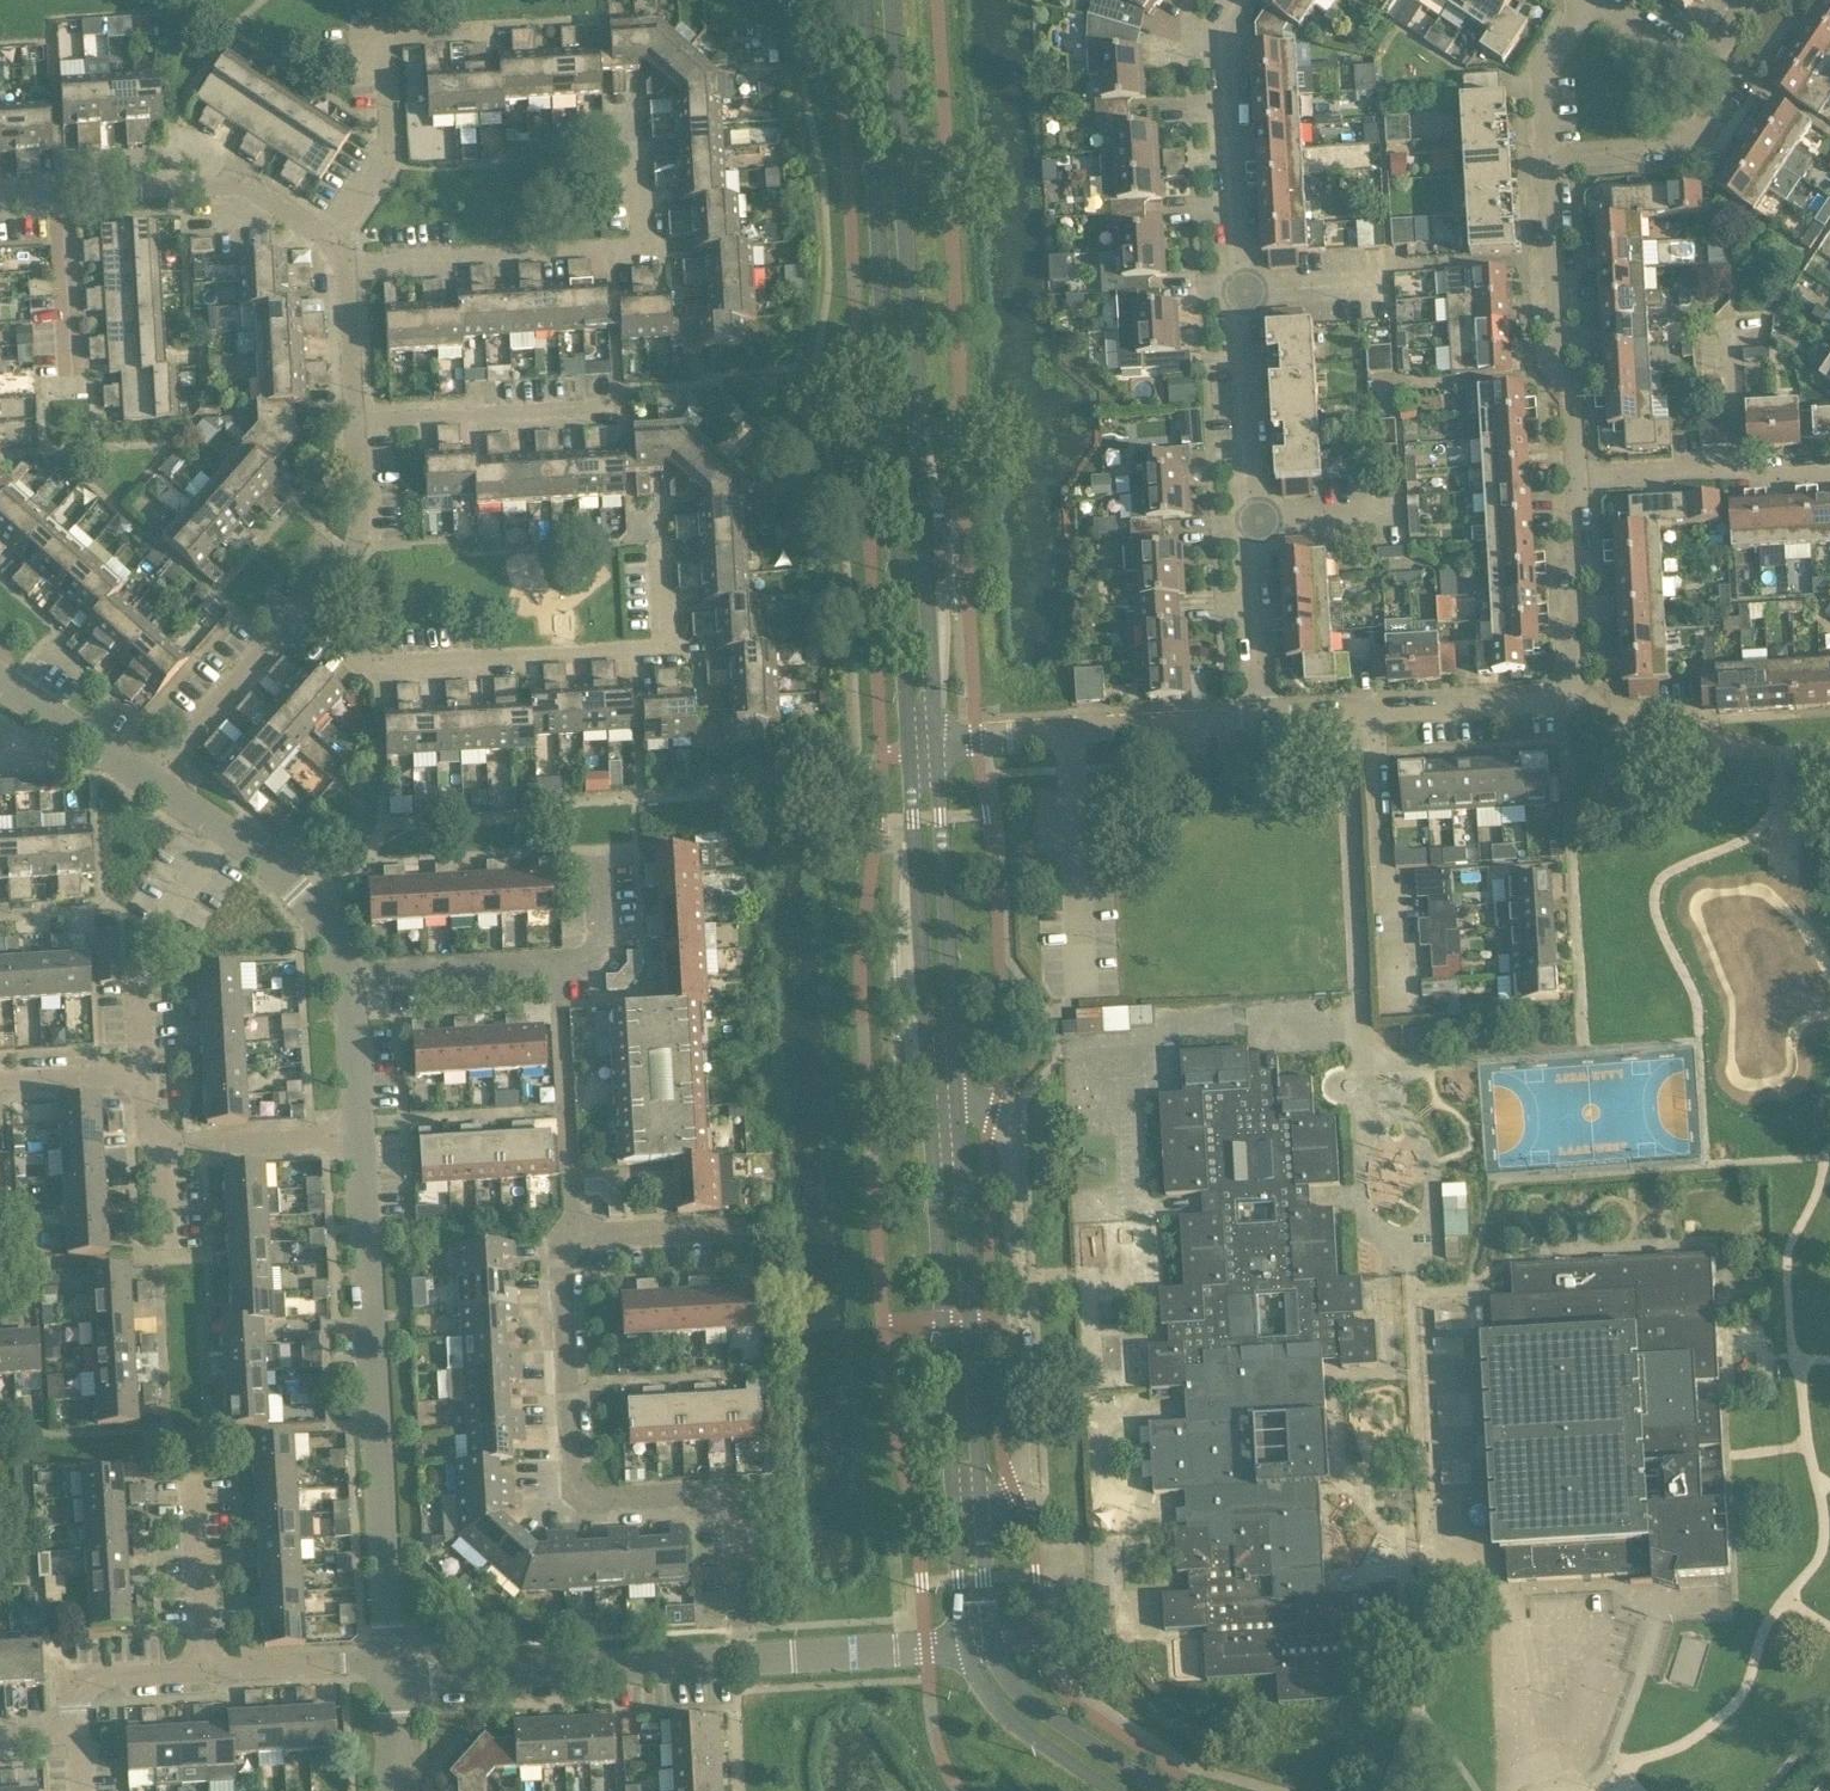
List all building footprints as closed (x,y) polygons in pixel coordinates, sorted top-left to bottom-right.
[(1088,16),(1129,28),(1141,10),(1149,15),(1159,0),(1094,0),(1092,0),(1088,16)] [(1255,26),(1283,33),(1289,23),(1299,30),(1314,8),(1302,0),(1265,0),(1262,5),(1267,8),(1255,26)] [(1482,0),(1451,0),(1447,6),(1469,21),(1482,0)] [(1490,35),(1512,2),(1513,2),(1514,0),(1482,0),(1469,21),(1490,35)] [(1685,12),(1693,0),(1666,0),(1685,12)] [(1807,15),(1829,30),(1829,0),(1824,0),(1817,11),(1812,8),(1807,15)] [(1406,12),(1415,18),(1423,7),(1414,1),(1406,12)] [(1490,35),(1480,49),(1503,64),(1528,26),(1515,17),(1521,8),(1513,2),(1512,2),(1490,35)] [(1334,27),(1340,18),(1330,11),(1324,20),(1334,27)] [(1408,28),(1415,18),(1406,12),(1399,22),(1408,28)] [(1798,40),(1829,61),(1829,30),(1807,15),(1802,23),(1807,26),(1798,40)] [(1088,16),(1088,51),(1089,76),(1100,75),(1100,76),(1144,74),(1142,49),(1136,49),(1125,50),(1125,36),(1129,28),(1088,16)] [(150,35),(149,17),(131,19),(132,36),(150,35)] [(1352,25),(1340,18),(1334,27),(1346,34),(1352,25)] [(638,61),(639,61),(647,60),(658,70),(647,83),(648,95),(689,49),(660,23),(636,24),(638,61)] [(611,48),(598,49),(599,73),(613,72),(614,95),(627,94),(626,72),(640,71),(639,61),(638,61),(636,24),(610,26),(611,48)] [(1250,48),(1252,74),(1297,71),(1296,45),(1284,46),(1283,33),(1255,26),(1257,47),(1250,48)] [(584,50),(582,27),(571,28),(575,97),(601,96),(599,73),(598,49),(584,50)] [(550,99),(575,97),(571,28),(560,29),(561,52),(548,53),(550,99)] [(502,102),(503,102),(526,100),(522,31),(511,32),(512,55),(497,56),(498,67),(500,67),(502,102)] [(526,100),(550,99),(548,53),(535,53),(533,31),(522,31),(526,100)] [(1447,39),(1440,49),(1439,51),(1445,55),(1446,54),(1453,43),(1447,39)] [(1779,58),(1829,92),(1829,61),(1798,40),(1788,54),(1783,50),(1779,58)] [(504,113),(503,102),(502,102),(500,67),(498,67),(486,68),(485,45),(474,46),(478,115),(504,113)] [(464,69),(451,70),(454,116),(455,128),(479,127),(478,115),(474,46),(462,47),(464,69)] [(428,118),(454,116),(451,70),(438,71),(437,48),(424,49),(428,118)] [(689,49),(648,95),(660,94),(671,82),(682,92),(682,100),(683,102),(719,100),(718,75),(689,49)] [(207,129),(249,66),(228,52),(196,99),(210,108),(199,124),(207,129)] [(1829,99),(1829,92),(1779,58),(1774,65),(1778,69),(1769,83),(1818,116),(1829,99)] [(110,60),(85,62),(90,148),(102,147),(101,125),(113,124),(111,77),(110,60)] [(85,62),(60,63),(61,80),(64,127),(78,126),(79,149),(90,148),(85,62)] [(1324,64),(1325,74),(1339,73),(1338,63),(1324,64)] [(1312,75),(1325,74),(1324,64),(1312,65),(1312,71),(1312,75)] [(1351,66),(1353,91),(1373,90),(1371,64),(1351,66)] [(237,127),(269,80),(249,66),(207,129),(216,135),(226,119),(237,127)] [(1297,71),(1252,74),(1254,100),(1299,97),(1314,96),(1313,75),(1312,75),(1312,71),(1297,71)] [(139,145),(151,144),(149,122),(163,121),(160,74),(135,76),(139,145)] [(1095,101),(1096,115),(1129,113),(1128,100),(1145,99),(1144,74),(1100,76),(1101,101),(1095,101)] [(1462,76),(1463,93),(1464,100),(1500,98),(1499,74),(1462,76)] [(139,145),(135,76),(111,77),(113,124),(126,123),(127,146),(139,145)] [(289,93),(269,80),(237,127),(250,135),(239,151),(247,156),(289,93)] [(778,85),(760,86),(760,96),(778,95),(778,85)] [(310,107),(289,93),(247,156),(255,161),(266,146),(278,154),(310,107)] [(1254,100),(1255,126),(1300,123),(1299,97),(1254,100)] [(1461,100),(1466,178),(1511,175),(1506,97),(1500,98),(1464,100),(1461,100)] [(674,115),(651,116),(651,128),(721,123),(740,122),(738,99),(719,100),(683,102),(682,100),(673,101),(674,115)] [(1759,123),(1797,148),(1812,126),(1774,101),(1759,123)] [(30,175),(40,174),(39,152),(54,151),(51,104),(25,105),(30,175)] [(1,107),(4,153),(16,153),(18,176),(30,175),(25,105),(1,107)] [(330,120),(310,107),(278,154),(290,163),(280,178),(288,183),(330,120)] [(1130,127),(1129,113),(1096,115),(1096,129),(1113,128),(1115,153),(1158,150),(1157,125),(1130,127)] [(1315,127),(1328,126),(1327,115),(1315,116),(1315,127)] [(1341,115),(1327,115),(1328,126),(1341,125),(1341,115)] [(1386,126),(1402,125),(1402,116),(1385,118),(1386,126)] [(1402,125),(1402,129),(1411,129),(1410,116),(1402,116),(1402,125)] [(351,135),(330,120),(288,183),(296,189),(307,174),(319,182),(351,135)] [(722,147),(721,123),(651,128),(652,139),(675,138),(676,151),(722,147)] [(1300,123),(1255,126),(1257,151),(1302,149),(1300,123)] [(1759,123),(1745,144),(1783,170),(1797,148),(1759,123)] [(1386,135),(1403,134),(1402,129),(1402,125),(1386,126),(1386,135)] [(1403,134),(1403,143),(1411,142),(1411,129),(1402,129),(1403,134)] [(514,131),(507,131),(507,142),(519,142),(519,135),(514,131)] [(1387,144),(1403,143),(1403,134),(1386,135),(1387,144)] [(1745,144),(1731,166),(1768,191),(1786,203),(1801,182),(1783,170),(1745,144)] [(476,145),(462,146),(463,162),(477,161),(476,145)] [(654,165),(654,176),(723,172),(722,147),(676,151),(676,164),(654,165)] [(780,148),(763,149),(764,167),(781,166),(780,148)] [(1246,167),(1247,178),(1303,174),(1302,149),(1257,151),(1258,166),(1246,167)] [(1101,154),(1102,178),(1160,175),(1158,150),(1115,153),(1101,154)] [(1390,156),(1392,178),(1408,176),(1407,155),(1390,156)] [(1754,213),(1768,191),(1731,166),(1716,188),(1754,213)] [(1183,168),(1166,169),(1167,179),(1184,178),(1183,168)] [(778,171),(764,172),(765,190),(780,189),(778,171)] [(725,197),(725,196),(723,172),(654,176),(655,188),(677,187),(678,200),(690,200),(690,199),(725,197)] [(1260,203),(1305,200),(1303,174),(1247,178),(1248,188),(1259,188),(1260,203)] [(1111,202),(1112,216),(1145,214),(1144,201),(1161,200),(1160,175),(1102,178),(1104,203),(1111,202)] [(1466,178),(1470,256),(1516,253),(1511,175),(1466,178)] [(1701,188),(1656,191),(1658,217),(1713,214),(1713,203),(1702,204),(1701,188)] [(1601,209),(1602,220),(1641,218),(1658,217),(1656,191),(1611,193),(1612,209),(1601,209)] [(690,199),(690,200),(690,212),(668,214),(668,225),(738,221),(737,195),(725,196),(725,197),(690,199)] [(1829,219),(1829,200),(1829,199),(1821,213),(1829,219)] [(1260,203),(1261,228),(1306,226),(1305,200),(1260,203)] [(783,220),(783,207),(767,207),(768,220),(783,220)] [(1121,255),(1164,252),(1163,226),(1146,227),(1145,214),(1112,216),(1113,230),(1119,230),(1121,255)] [(1643,244),(1641,218),(1602,220),(1596,220),(1597,236),(1586,236),(1586,247),(1643,244)] [(1408,220),(1408,228),(1409,233),(1417,232),(1416,219),(1408,220)] [(1374,235),(1385,234),(1384,220),(1373,221),(1374,235)] [(1391,220),(1392,229),(1408,228),(1408,220),(1391,220)] [(740,246),(740,245),(738,221),(668,225),(669,235),(692,234),(692,249),(704,248),(740,246)] [(159,248),(158,223),(101,227),(102,242),(83,243),(84,253),(159,248)] [(1307,226),(1261,228),(1263,255),(1269,254),(1269,269),(1299,268),(1298,253),(1308,252),(1325,251),(1323,225),(1307,226)] [(1392,229),(1392,238),(1409,237),(1409,233),(1408,228),(1392,229)] [(1409,233),(1409,237),(1410,245),(1418,245),(1417,232),(1409,233)] [(1810,250),(1818,238),(1808,233),(1801,244),(1810,250)] [(1374,235),(1375,247),(1386,247),(1385,234),(1374,235)] [(1392,238),(1393,246),(1410,245),(1409,237),(1392,238)] [(191,254),(214,253),(213,239),(190,240),(191,254)] [(180,240),(170,240),(171,250),(180,250),(180,240)] [(704,248),(705,260),(682,261),(683,274),(753,270),(752,244),(740,245),(740,246),(704,248)] [(1598,257),(1599,272),(1644,269),(1643,244),(1586,247),(1587,258),(1598,257)] [(160,272),(159,248),(84,253),(85,263),(103,262),(103,276),(160,272)] [(1121,255),(1101,256),(1103,289),(1116,288),(1117,294),(1150,291),(1149,278),(1166,277),(1164,252),(1121,255)] [(285,255),(239,257),(240,283),(309,279),(308,267),(286,268),(285,255)] [(50,260),(39,261),(39,271),(50,271),(50,260)] [(558,332),(583,331),(579,261),(568,262),(569,285),(556,286),(558,332)] [(608,329),(606,293),(606,283),(591,284),(590,261),(579,261),(583,331),(608,329)] [(534,334),(558,332),(556,286),(542,286),(541,263),(530,264),(534,334)] [(520,288),(507,289),(509,335),(510,350),(534,349),(534,334),(530,264),(518,265),(520,288)] [(194,280),(205,280),(204,265),(194,266),(194,280)] [(461,338),(462,338),(485,336),(481,267),(470,268),(471,291),(457,292),(458,303),(459,303),(461,338)] [(485,336),(509,335),(507,289),(493,289),(492,267),(481,267),(485,336)] [(613,293),(606,293),(608,329),(615,329),(620,329),(621,340),(646,338),(642,268),(632,269),(633,292),(613,293)] [(646,338),(670,337),(671,337),(670,321),(671,321),(669,289),(655,290),(654,268),(642,268),(646,338)] [(1445,272),(1447,298),(1512,294),(1512,285),(1506,286),(1505,268),(1445,272)] [(1646,295),(1644,269),(1599,272),(1600,298),(1646,295)] [(706,282),(707,297),(754,294),(753,270),(683,274),(683,284),(706,282)] [(160,272),(103,276),(104,290),(86,291),(87,301),(162,296),(160,272)] [(240,283),(242,309),(253,308),(253,307),(288,304),(288,303),(287,291),(310,290),(309,279),(240,283)] [(1701,279),(1678,280),(1679,293),(1690,293),(1702,292),(1701,279)] [(462,350),(462,338),(461,338),(459,303),(458,303),(446,304),(444,281),(433,282),(437,351),(462,350)] [(433,282),(422,282),(423,305),(410,306),(412,352),(437,351),(433,282)] [(387,354),(412,352),(410,306),(397,307),(396,284),(383,285),(387,354)] [(1119,332),(1136,331),(1179,329),(1177,303),(1161,305),(1160,291),(1150,291),(1117,294),(1119,332)] [(1691,306),(1690,293),(1679,293),(1680,306),(1691,306)] [(685,310),(685,320),(685,322),(744,319),(744,320),(756,319),(754,294),(707,297),(707,308),(685,310)] [(1512,294),(1447,298),(1449,324),(1508,320),(1507,304),(1513,303),(1512,294)] [(1646,295),(1600,298),(1602,323),(1647,321),(1647,309),(1663,308),(1662,294),(1646,295)] [(163,320),(162,296),(87,301),(87,311),(105,310),(106,324),(163,320)] [(253,308),(242,309),(243,330),(254,329),(254,331),(300,328),(323,327),(322,315),(300,316),(299,302),(288,303),(288,304),(253,307),(253,308)] [(1823,323),(1829,314),(1818,307),(1812,316),(1823,323)] [(1273,311),(1273,327),(1303,325),(1302,309),(1273,311)] [(216,310),(206,310),(207,333),(217,333),(216,310)] [(671,337),(670,337),(671,348),(684,347),(684,354),(701,353),(700,346),(745,344),(744,320),(744,319),(685,322),(685,320),(671,321),(670,321),(671,337)] [(163,320),(106,324),(107,339),(89,340),(89,349),(165,344),(163,320)] [(1449,324),(1450,350),(1515,346),(1515,337),(1509,337),(1508,320),(1449,324)] [(1649,347),(1647,321),(1602,323),(1603,349),(1649,347)] [(1267,328),(1272,405),(1317,403),(1312,325),(1303,325),(1273,327),(1267,328)] [(323,338),(323,327),(300,328),(254,331),(256,356),(302,352),(301,339),(323,338)] [(33,347),(31,328),(18,328),(19,347),(33,347)] [(1179,329),(1136,331),(1119,332),(1122,371),(1164,369),(1163,355),(1180,354),(1179,329)] [(1682,345),(1693,344),(1692,331),(1681,332),(1682,345)] [(1397,335),(1397,353),(1410,352),(1409,334),(1397,335)] [(166,370),(166,369),(165,344),(89,349),(90,360),(108,359),(109,375),(121,374),(121,373),(166,370)] [(1694,357),(1693,344),(1682,345),(1683,358),(1694,357)] [(1376,356),(1392,355),(1392,346),(1375,347),(1376,356)] [(1515,346),(1450,350),(1452,376),(1511,373),(1510,355),(1516,355),(1515,346)] [(1376,360),(1376,356),(1375,347),(1367,348),(1368,361),(1376,360)] [(1603,349),(1605,375),(1650,372),(1649,347),(1603,349)] [(1770,349),(1756,350),(1756,361),(1770,360),(1770,349)] [(1744,361),(1756,361),(1756,350),(1743,350),(1744,361)] [(302,352),(256,356),(257,380),(303,377),(326,376),(325,364),(302,365),(302,352)] [(1411,372),(1410,352),(1397,353),(1398,372),(1411,372)] [(1376,364),(1393,363),(1392,355),(1376,356),(1376,360),(1376,364)] [(1368,361),(1369,374),(1377,373),(1376,364),(1376,360),(1368,361)] [(584,361),(572,361),(559,362),(560,378),(585,377),(584,361)] [(1819,377),(1829,384),(1829,361),(1819,377)] [(1376,364),(1377,373),(1393,372),(1393,363),(1376,364)] [(660,380),(670,380),(670,367),(659,367),(660,380)] [(210,383),(219,383),(218,368),(210,368),(210,383)] [(509,368),(486,369),(486,382),(510,381),(509,368)] [(121,373),(121,374),(121,387),(103,388),(104,399),(179,394),(177,369),(166,369),(166,370),(121,373)] [(486,382),(485,370),(463,372),(463,383),(486,382)] [(1606,390),(1595,391),(1595,401),(1652,398),(1662,398),(1662,387),(1661,387),(1651,388),(1650,375),(1650,372),(1605,375),(1606,390)] [(326,387),(326,376),(303,377),(257,380),(259,404),(256,404),(257,406),(294,403),(305,403),(304,388),(326,387)] [(1198,377),(1178,378),(1179,399),(1199,398),(1198,377)] [(1524,386),(1467,390),(1468,416),(1480,415),(1537,412),(1536,401),(1525,402),(1524,386)] [(180,420),(179,394),(104,399),(104,408),(123,407),(123,423),(180,420)] [(703,413),(702,394),(686,395),(688,414),(703,413)] [(1608,427),(1614,427),(1614,426),(1653,424),(1653,423),(1652,398),(1595,401),(1596,412),(1607,412),(1608,427)] [(1801,447),(1801,441),(1800,441),(1798,414),(1799,414),(1798,402),(1772,404),(1774,449),(1801,447)] [(269,470),(270,469),(296,440),(295,415),(294,403),(257,406),(257,418),(258,427),(247,439),(232,425),(231,425),(225,426),(226,433),(243,448),(243,447),(269,470)] [(1282,483),(1313,481),(1322,480),(1317,403),(1272,405),(1277,483),(1282,483)] [(1748,451),(1774,449),(1772,404),(1746,405),(1748,451)] [(736,425),(744,415),(736,409),(728,418),(736,425)] [(1417,419),(1416,410),(1402,410),(1403,420),(1417,419)] [(1537,423),(1537,412),(1480,415),(1481,441),(1527,438),(1526,423),(1537,423)] [(1799,414),(1798,414),(1800,441),(1801,441),(1829,439),(1829,412),(1799,414)] [(1730,416),(1714,417),(1715,446),(1731,446),(1730,416)] [(1701,447),(1715,446),(1714,417),(1699,418),(1701,447)] [(219,433),(225,426),(231,425),(230,418),(204,419),(219,433)] [(1380,429),(1396,429),(1396,420),(1379,421),(1380,429)] [(1380,434),(1380,429),(1379,421),(1371,421),(1372,434),(1380,434)] [(1670,422),(1653,423),(1653,424),(1614,426),(1614,427),(1614,437),(1625,436),(1626,452),(1672,449),(1670,422)] [(670,484),(671,497),(712,450),(683,424),(659,426),(661,463),(662,463),(671,462),(682,472),(670,484)] [(452,496),(475,495),(477,495),(475,460),(474,448),(460,449),(459,426),(448,427),(452,496)] [(637,496),(649,495),(648,473),(663,472),(662,463),(661,463),(659,426),(633,427),(634,450),(628,451),(622,451),(623,474),(630,474),(636,474),(637,496)] [(452,496),(448,427),(437,427),(438,450),(424,451),(427,497),(452,496)] [(595,430),(599,498),(625,497),(623,474),(622,451),(609,452),(608,429),(595,430)] [(1397,437),(1396,429),(1380,429),(1380,434),(1380,438),(1397,437)] [(575,500),(599,498),(595,430),(585,430),(586,453),(572,454),(575,500)] [(550,501),(575,500),(572,454),(559,455),(558,432),(546,433),(550,501)] [(526,503),(550,501),(546,433),(535,433),(536,456),(523,457),(526,503)] [(1184,447),(1201,446),(1200,433),(1183,434),(1184,447)] [(1373,447),(1381,447),(1380,438),(1380,434),(1372,434),(1373,447)] [(475,505),(502,504),(498,435),(486,436),(487,459),(475,460),(477,495),(475,495),(475,505)] [(502,504),(526,503),(523,457),(510,457),(509,435),(498,435),(502,504)] [(1381,447),(1398,446),(1397,437),(1380,438),(1381,447)] [(1481,441),(1483,467),(1528,464),(1527,438),(1481,441)] [(227,465),(279,511),(286,503),(270,488),(279,477),(270,469),(269,470),(243,447),(243,448),(227,465)] [(186,460),(175,450),(164,463),(175,473),(186,460)] [(712,450),(671,497),(683,496),(695,483),(706,493),(706,502),(706,503),(743,501),(742,476),(712,450)] [(1137,470),(1130,479),(1131,496),(1188,492),(1187,467),(1186,467),(1185,452),(1169,454),(1136,456),(1137,470)] [(1406,458),(1406,472),(1417,471),(1416,457),(1406,458)] [(1530,490),(1528,464),(1483,467),(1484,493),(1530,490)] [(279,511),(227,465),(211,484),(246,515),(255,505),(271,520),(279,511)] [(12,489),(13,490),(29,473),(29,472),(28,466),(21,466),(7,482),(0,475),(0,503),(12,489)] [(1418,483),(1417,471),(1406,472),(1407,484),(1418,483)] [(1093,498),(1110,497),(1108,477),(1092,478),(1093,498)] [(156,499),(166,487),(155,478),(146,490),(156,499)] [(1314,497),(1313,481),(1282,483),(1283,498),(1314,497)] [(246,515),(211,484),(195,502),(246,548),(254,539),(237,524),(246,515)] [(31,505),(13,490),(12,489),(0,503),(0,539),(31,505)] [(1807,490),(1810,546),(1829,545),(1829,500),(1818,500),(1817,489),(1807,490)] [(1484,493),(1486,518),(1531,515),(1530,490),(1484,493)] [(1797,502),(1782,502),(1784,548),(1810,546),(1807,490),(1796,490),(1797,502)] [(1190,517),(1188,492),(1131,496),(1132,520),(1130,521),(1131,535),(1164,532),(1163,519),(1190,517)] [(1759,549),(1784,548),(1782,502),(1767,503),(1766,492),(1755,493),(1759,549)] [(1729,505),(1730,511),(1731,523),(1732,551),(1759,549),(1755,493),(1744,493),(1745,504),(1729,505)] [(1719,496),(1674,499),(1676,526),(1731,523),(1730,511),(1720,512),(1719,496)] [(1619,518),(1619,528),(1620,529),(1659,526),(1659,527),(1676,526),(1674,499),(1630,502),(1630,517),(1619,518)] [(745,526),(743,501),(706,503),(706,502),(696,502),(697,517),(674,519),(675,530),(745,526)] [(178,520),(213,551),(222,541),(239,556),(246,548),(195,502),(178,520)] [(48,521),(31,505),(0,539),(0,555),(7,547),(18,556),(48,521)] [(1409,509),(1409,523),(1420,523),(1419,508),(1409,509)] [(1486,518),(1487,544),(1533,541),(1531,515),(1486,518)] [(110,529),(116,534),(125,534),(131,527),(119,518),(110,529)] [(161,539),(213,585),(222,575),(205,560),(213,551),(178,520),(161,539)] [(27,564),(12,581),(21,589),(67,537),(48,521),(18,556),(27,564)] [(1421,535),(1420,523),(1409,523),(1410,535),(1421,535)] [(746,550),(745,526),(675,530),(676,541),(676,542),(698,540),(699,553),(746,550)] [(1604,545),(1604,555),(1661,552),(1659,527),(1659,526),(1620,529),(1619,528),(1614,528),(1615,544),(1604,545)] [(600,528),(581,529),(582,543),(601,542),(600,528)] [(553,533),(553,545),(569,544),(568,532),(553,533)] [(1140,572),(1140,573),(1183,570),(1182,545),(1165,546),(1164,532),(1131,535),(1132,547),(1124,548),(1126,572),(1140,572)] [(28,595),(29,596),(44,579),(54,588),(85,553),(67,537),(21,589),(28,595)] [(1316,554),(1316,553),(1315,539),(1286,541),(1286,555),(1281,556),(1282,582),(1328,579),(1326,553),(1316,554)] [(1534,556),(1533,541),(1487,544),(1489,570),(1546,566),(1545,555),(1534,556)] [(1391,549),(1392,559),(1404,559),(1404,548),(1391,549)] [(166,558),(156,549),(146,560),(156,569),(166,558)] [(1378,560),(1392,559),(1391,549),(1377,549),(1378,560)] [(678,579),(748,574),(746,550),(699,553),(699,566),(678,567),(678,579)] [(1662,578),(1661,552),(1604,555),(1605,566),(1616,565),(1617,581),(1662,578)] [(85,553),(54,588),(64,596),(49,613),(58,622),(104,570),(85,553)] [(173,585),(183,573),(173,565),(163,576),(173,585)] [(1489,570),(1490,596),(1536,593),(1535,578),(1546,577),(1546,566),(1489,570)] [(104,570),(58,622),(66,628),(81,612),(90,620),(91,621),(114,594),(115,595),(123,587),(104,570)] [(1135,597),(1135,612),(1169,610),(1168,596),(1185,595),(1183,570),(1140,573),(1141,597),(1135,597)] [(1408,574),(1409,584),(1423,584),(1422,573),(1408,574)] [(749,599),(749,598),(748,574),(678,579),(679,590),(701,589),(702,603),(714,602),(713,601),(749,599)] [(1397,585),(1409,584),(1408,574),(1396,574),(1397,585)] [(1617,581),(1619,606),(1664,604),(1662,578),(1617,581)] [(1282,582),(1284,608),(1329,605),(1328,579),(1282,582)] [(1720,600),(1731,600),(1730,586),(1719,587),(1720,600)] [(1491,596),(1479,596),(1481,622),(1492,621),(1549,618),(1548,607),(1537,608),(1536,593),(1491,596)] [(94,638),(79,655),(87,662),(133,610),(115,595),(114,594),(91,621),(90,620),(83,628),(94,638)] [(713,601),(714,602),(714,614),(692,616),(693,628),(762,623),(760,597),(749,598),(749,599),(713,601)] [(1438,610),(1452,609),(1452,599),(1437,600),(1438,610)] [(1731,612),(1731,600),(1720,600),(1720,613),(1731,612)] [(220,610),(209,601),(201,610),(212,620),(220,610)] [(1086,605),(1081,601),(1074,602),(1075,615),(1087,613),(1086,605)] [(1805,613),(1804,602),(1791,603),(1791,613),(1805,613)] [(1766,615),(1791,613),(1791,603),(1765,604),(1766,615)] [(1619,606),(1620,632),(1665,629),(1664,604),(1619,606)] [(1765,604),(1739,606),(1740,618),(1750,618),(1751,627),(1752,626),(1751,622),(1767,621),(1766,615),(1765,604)] [(1285,623),(1273,624),(1274,634),(1331,631),(1331,628),(1344,627),(1342,605),(1329,606),(1329,605),(1284,608),(1285,623)] [(133,610),(87,662),(95,670),(110,653),(120,661),(151,626),(133,610)] [(1145,650),(1188,647),(1186,622),(1169,623),(1169,610),(1135,612),(1136,626),(1143,625),(1145,650)] [(1492,621),(1494,646),(1494,647),(1533,645),(1539,645),(1538,629),(1549,629),(1549,618),(1492,621)] [(1750,618),(1740,618),(1741,632),(1752,631),(1752,626),(1751,627),(1750,618)] [(1373,681),(1388,680),(1388,685),(1415,684),(1412,639),(1411,622),(1385,623),(1386,650),(1371,651),(1373,681)] [(763,645),(762,623),(693,628),(693,639),(715,638),(716,652),(728,651),(728,650),(763,648),(763,645)] [(151,626),(120,661),(130,670),(115,687),(123,694),(169,642),(151,626)] [(1620,632),(1622,658),(1667,655),(1665,629),(1620,632)] [(1331,631),(1274,634),(1275,645),(1286,644),(1287,660),(1293,660),(1293,659),(1332,657),(1332,656),(1331,631)] [(1439,637),(1412,639),(1415,684),(1441,682),(1441,677),(1456,676),(1454,646),(1439,647),(1439,637)] [(1704,639),(1705,653),(1716,652),(1715,639),(1704,639)] [(123,694),(132,702),(147,685),(157,694),(188,659),(169,642),(123,694)] [(728,650),(728,651),(728,662),(705,664),(706,676),(776,671),(775,645),(763,645),(763,648),(728,650)] [(1477,647),(1478,674),(1511,672),(1523,672),(1524,672),(1523,656),(1534,655),(1533,645),(1494,647),(1494,646),(1477,647)] [(1145,650),(1146,674),(1189,672),(1188,647),(1145,650)] [(1716,664),(1716,652),(1705,653),(1705,665),(1716,664)] [(1745,668),(1742,668),(1745,713),(1771,712),(1768,666),(1767,652),(1744,654),(1745,668)] [(1349,655),(1332,656),(1332,657),(1293,659),(1293,660),(1293,670),(1305,669),(1306,685),(1351,682),(1349,655)] [(1660,682),(1668,682),(1667,655),(1622,658),(1623,685),(1629,684),(1629,699),(1660,698),(1660,682)] [(344,695),(308,664),(299,674),(283,660),(275,669),(327,714),(344,695)] [(606,732),(643,730),(641,695),(629,696),(628,684),(614,685),(612,662),(601,663),(606,732)] [(582,733),(606,732),(601,663),(589,663),(591,686),(578,687),(582,733)] [(1820,663),(1794,665),(1797,710),(1822,709),(1820,663)] [(1820,663),(1822,709),(1829,708),(1829,663),(1820,663)] [(565,688),(564,665),(553,666),(557,735),(582,733),(578,687),(565,688)] [(1794,665),(1768,666),(1771,712),(1797,710),(1794,665)] [(533,736),(557,735),(553,666),(540,667),(542,689),(529,690),(529,701),(530,701),(533,736)] [(1716,669),(1717,679),(1701,680),(1702,711),(1719,710),(1719,715),(1745,713),(1742,668),(1716,669)] [(311,732),(327,714),(275,669),(268,677),(284,691),(276,701),(311,732)] [(1077,703),(1090,702),(1088,669),(1075,670),(1077,703)] [(1088,669),(1090,702),(1105,701),(1103,669),(1088,669)] [(643,730),(643,742),(669,740),(665,671),(655,672),(656,694),(641,695),(643,730)] [(669,740),(693,739),(694,739),(693,724),(694,724),(692,693),(678,693),(676,671),(665,671),(669,740)] [(778,696),(776,671),(706,676),(707,687),(729,685),(730,698),(778,696)] [(1189,672),(1146,674),(1148,699),(1191,697),(1189,672)] [(1523,672),(1511,672),(1512,680),(1523,679),(1523,672)] [(534,747),(533,736),(530,701),(529,701),(517,702),(516,679),(504,680),(509,749),(534,747)] [(504,680),(493,681),(494,703),(481,704),(484,750),(509,749),(504,680)] [(460,752),(484,750),(481,704),(468,705),(467,682),(456,683),(460,752)] [(436,753),(460,752),(456,683),(444,684),(445,706),(433,707),(436,753)] [(411,755),(436,753),(433,707),(420,708),(419,685),(407,686),(411,755)] [(386,756),(411,755),(407,686),(396,687),(397,710),(383,710),(386,756)] [(818,693),(819,706),(828,705),(828,693),(825,693),(818,693)] [(243,705),(295,751),(311,732),(276,701),(267,711),(251,696),(243,705)] [(768,720),(768,721),(779,721),(778,696),(730,698),(731,711),(708,713),(709,723),(709,724),(768,720)] [(279,769),(295,751),(243,705),(236,713),(252,727),(243,738),(279,769)] [(770,746),(768,721),(768,720),(709,724),(709,723),(694,724),(693,724),(694,739),(693,739),(694,751),(707,750),(707,756),(725,755),(724,749),(770,746)] [(219,732),(211,741),(262,787),(263,787),(275,797),(290,780),(278,769),(279,769),(243,738),(236,747),(219,732)] [(246,806),(262,787),(211,741),(203,750),(220,764),(211,775),(246,806)] [(1561,803),(1559,777),(1549,778),(1548,760),(1522,762),(1525,807),(1551,806),(1551,803),(1561,803)] [(1525,807),(1522,762),(1498,763),(1501,809),(1525,807)] [(1501,809),(1498,763),(1474,765),(1477,810),(1501,809)] [(1449,766),(1452,812),(1477,810),(1474,765),(1449,766)] [(1425,768),(1428,813),(1452,812),(1449,766),(1425,768)] [(1392,815),(1403,815),(1428,813),(1425,768),(1400,769),(1402,798),(1390,798),(1392,815)] [(584,777),(585,793),(606,792),(606,776),(584,777)] [(63,779),(39,780),(40,794),(64,792),(63,779)] [(39,780),(15,782),(16,795),(39,794),(39,780)] [(622,780),(610,781),(610,791),(622,791),(622,780)] [(14,782),(0,783),(0,797),(15,796),(14,782)] [(486,794),(471,794),(472,810),(487,809),(486,794)] [(453,797),(454,808),(464,808),(463,797),(453,797)] [(424,799),(415,799),(415,811),(424,811),(424,799)] [(18,832),(21,902),(32,901),(31,878),(44,877),(42,831),(41,814),(17,815),(18,832)] [(80,875),(94,874),(92,828),(66,830),(70,899),(81,898),(80,875)] [(42,831),(44,877),(57,876),(58,899),(70,899),(66,830),(42,831)] [(8,879),(10,902),(21,902),(18,832),(0,833),(0,880),(8,879)] [(1565,858),(1563,843),(1551,844),(1552,858),(1565,858)] [(1504,861),(1516,861),(1515,846),(1503,847),(1504,861)] [(713,847),(697,848),(654,850),(655,867),(643,867),(644,878),(699,874),(714,873),(713,847)] [(1494,862),(1504,861),(1503,847),(1493,847),(1494,862)] [(1456,864),(1467,864),(1466,849),(1455,850),(1456,864)] [(1444,865),(1456,864),(1455,850),(1443,850),(1444,865)] [(1395,853),(1396,868),(1427,866),(1426,851),(1395,853)] [(538,871),(523,872),(525,915),(552,913),(549,859),(537,859),(538,871)] [(507,861),(496,862),(499,916),(525,915),(523,872),(507,873),(507,861)] [(486,874),(471,875),(474,918),(499,916),(496,862),(486,862),(486,874)] [(455,864),(445,865),(448,919),(474,918),(471,875),(456,876),(455,864)] [(435,877),(420,878),(422,921),(448,919),(445,865),(434,865),(435,877)] [(404,867),(393,868),(396,922),(422,921),(420,878),(404,879),(404,867)] [(396,922),(393,868),(383,868),(383,880),(367,881),(367,891),(368,905),(369,924),(396,922)] [(1415,873),(1416,883),(1417,888),(1447,886),(1446,871),(1415,873)] [(657,888),(657,903),(700,900),(699,874),(644,878),(645,888),(657,888)] [(1506,879),(1507,904),(1553,901),(1551,876),(1506,879)] [(1463,896),(1429,898),(1429,909),(1444,908),(1463,907),(1463,896)] [(700,900),(657,903),(658,918),(646,919),(647,929),(702,926),(700,900)] [(1553,901),(1507,904),(1496,905),(1497,929),(1509,928),(1554,926),(1553,901)] [(1445,920),(1444,908),(1429,909),(1430,921),(1445,920)] [(660,939),(660,954),(703,952),(702,926),(647,929),(648,940),(660,939)] [(1554,926),(1509,928),(1510,953),(1556,950),(1554,926)] [(120,983),(116,931),(96,932),(99,984),(120,983)] [(60,936),(60,951),(71,950),(69,935),(60,936)] [(51,951),(60,951),(60,936),(50,936),(51,951)] [(18,938),(8,939),(9,954),(19,953),(18,938)] [(9,954),(8,939),(0,939),(0,954),(9,954)] [(1432,957),(1447,957),(1446,946),(1431,946),(1432,957)] [(1556,950),(1510,953),(1512,977),(1557,974),(1556,950)] [(606,976),(606,991),(625,990),(643,970),(642,951),(626,952),(627,964),(617,975),(606,976)] [(660,954),(661,957),(662,980),(705,977),(703,952),(660,954)] [(88,956),(61,958),(63,999),(90,997),(88,956)] [(1448,968),(1447,957),(1432,957),(1433,969),(1448,968)] [(61,958),(35,959),(38,1000),(63,999),(61,958)] [(35,959),(9,961),(12,1002),(38,1000),(35,959)] [(0,961),(0,1002),(12,1002),(9,961),(0,961)] [(197,968),(199,995),(239,993),(238,966),(197,968)] [(1512,978),(1497,978),(1499,1002),(1497,1003),(1498,1013),(1514,1012),(1514,1002),(1559,1000),(1557,974),(1512,977),(1512,978)] [(662,980),(664,1006),(701,1004),(701,1005),(706,1004),(705,977),(662,980)] [(281,990),(296,989),(295,980),(281,980),(281,990)] [(296,998),(296,989),(281,990),(282,999),(296,998)] [(239,993),(199,995),(200,1021),(241,1018),(253,1017),(252,992),(239,993)] [(1449,994),(1434,995),(1436,1017),(1450,1016),(1449,994)] [(710,1158),(701,1005),(701,1004),(664,1006),(664,1019),(644,1020),(644,1006),(606,1008),(616,1166),(653,1164),(652,1149),(673,1148),(673,1160),(710,1158)] [(1131,1032),(1131,1027),(1155,1026),(1154,1007),(1130,1008),(1076,1011),(1076,1022),(1064,1023),(1064,1035),(1078,1035),(1078,1036),(1131,1032)] [(525,1015),(515,1016),(518,1071),(545,1069),(542,1026),(526,1027),(525,1015)] [(505,1029),(490,1029),(493,1072),(518,1071),(515,1016),(504,1017),(505,1029)] [(200,1021),(202,1046),(243,1044),(241,1018),(200,1021)] [(474,1018),(463,1019),(467,1074),(493,1072),(490,1029),(475,1030),(474,1018)] [(454,1032),(438,1033),(441,1075),(467,1074),(463,1019),(453,1020),(454,1032)] [(441,1075),(438,1033),(423,1034),(422,1022),(411,1022),(414,1077),(441,1075)] [(283,1032),(284,1042),(299,1041),(298,1031),(283,1032)] [(299,1041),(284,1042),(284,1051),(299,1050),(299,1041)] [(243,1044),(202,1046),(203,1072),(244,1070),(243,1044)] [(1339,1185),(1335,1119),(1316,1120),(1313,1079),(1281,1081),(1279,1059),(1276,1059),(1275,1054),(1249,1055),(1248,1049),(1181,1053),(1183,1094),(1161,1095),(1167,1195),(1203,1193),(1204,1217),(1181,1219),(1185,1288),(1159,1290),(1162,1326),(1169,1325),(1170,1345),(1149,1347),(1152,1390),(1185,1388),(1187,1388),(1187,1381),(1206,1380),(1207,1397),(1242,1395),(1243,1408),(1280,1406),(1280,1400),(1289,1399),(1289,1406),(1326,1404),(1323,1364),(1342,1363),(1342,1368),(1379,1366),(1376,1322),(1354,1324),(1354,1314),(1363,1314),(1361,1277),(1337,1279),(1333,1209),(1309,1210),(1308,1187),(1339,1185)] [(203,1072),(205,1098),(246,1096),(244,1070),(203,1072)] [(287,1084),(287,1093),(302,1092),(301,1083),(287,1084)] [(302,1101),(302,1092),(287,1093),(288,1102),(302,1101)] [(246,1096),(205,1098),(206,1125),(247,1123),(246,1096)] [(58,1099),(59,1126),(100,1124),(99,1097),(58,1099)] [(289,1106),(290,1119),(304,1118),(303,1105),(289,1106)] [(728,1108),(728,1118),(742,1117),(742,1107),(728,1108)] [(108,1123),(123,1122),(122,1113),(107,1113),(108,1123)] [(123,1131),(123,1122),(108,1123),(109,1132),(123,1131)] [(532,1122),(522,1123),(525,1178),(552,1176),(549,1133),(533,1134),(532,1122)] [(512,1136),(497,1137),(499,1179),(525,1178),(522,1123),(511,1124),(512,1136)] [(100,1124),(59,1126),(61,1152),(102,1150),(100,1124)] [(460,1139),(445,1140),(448,1183),(473,1181),(470,1126),(460,1127),(460,1139)] [(481,1126),(470,1126),(473,1181),(499,1179),(497,1137),(481,1138),(481,1126)] [(421,1184),(448,1183),(445,1140),(430,1141),(429,1129),(417,1129),(421,1184)] [(61,1152),(63,1178),(103,1175),(102,1150),(61,1152)] [(673,1160),(675,1187),(717,1184),(716,1157),(710,1158),(673,1160)] [(111,1175),(125,1174),(125,1164),(111,1165),(111,1175)] [(222,1167),(224,1194),(265,1191),(263,1164),(222,1167)] [(125,1174),(111,1175),(112,1184),(126,1183),(125,1174)] [(103,1175),(63,1178),(64,1204),(105,1201),(103,1175)] [(306,1189),(321,1188),(320,1178),(306,1179),(306,1189)] [(602,1180),(584,1181),(585,1196),(597,1195),(607,1205),(608,1217),(623,1216),(622,1198),(602,1180)] [(719,1211),(717,1184),(675,1187),(676,1214),(719,1211)] [(1465,1184),(1442,1185),(1445,1238),(1447,1259),(1462,1258),(1461,1237),(1469,1237),(1465,1184)] [(321,1197),(321,1188),(306,1189),(307,1198),(321,1197)] [(265,1191),(224,1194),(225,1219),(266,1217),(279,1216),(278,1191),(265,1191)] [(64,1204),(66,1229),(106,1227),(105,1201),(64,1204)] [(113,1217),(114,1226),(128,1226),(128,1216),(113,1217)] [(225,1219),(227,1245),(268,1243),(266,1217),(225,1219)] [(129,1234),(128,1226),(114,1226),(114,1235),(129,1234)] [(106,1227),(66,1229),(67,1256),(108,1254),(106,1227)] [(309,1240),(324,1240),(323,1230),(308,1230),(309,1240)] [(1531,1251),(1531,1236),(1516,1236),(1516,1251),(1531,1251)] [(324,1248),(324,1240),(309,1240),(310,1249),(324,1248)] [(270,1268),(268,1243),(227,1245),(228,1271),(270,1268)] [(456,1246),(458,1278),(500,1275),(499,1259),(514,1259),(513,1243),(456,1246)] [(1679,1590),(1678,1577),(1730,1574),(1724,1474),(1701,1476),(1699,1448),(1723,1446),(1720,1403),(1697,1404),(1695,1382),(1719,1381),(1711,1254),(1512,1267),(1513,1297),(1491,1298),(1494,1337),(1488,1337),(1497,1492),(1500,1549),(1506,1549),(1508,1582),(1630,1575),(1631,1584),(1653,1583),(1679,1590)] [(87,1270),(89,1296),(130,1294),(128,1267),(87,1270)] [(228,1271),(230,1297),(271,1294),(270,1268),(228,1271)] [(501,1291),(500,1275),(458,1278),(459,1309),(516,1306),(515,1291),(501,1291)] [(724,1289),(726,1332),(753,1330),(750,1275),(739,1276),(739,1288),(724,1289)] [(42,1297),(59,1296),(58,1276),(41,1277),(42,1297)] [(672,1292),(675,1335),(701,1333),(698,1278),(687,1279),(688,1291),(672,1292)] [(698,1278),(701,1333),(726,1332),(724,1289),(709,1290),(708,1278),(698,1278)] [(312,1292),(327,1291),(326,1281),(311,1282),(312,1292)] [(649,1336),(646,1281),(635,1282),(636,1294),(620,1295),(622,1338),(649,1336)] [(646,1281),(649,1336),(675,1335),(672,1292),(657,1293),(656,1281),(646,1281)] [(136,1284),(137,1294),(151,1293),(151,1283),(136,1284)] [(327,1300),(327,1291),(312,1292),(313,1300),(327,1300)] [(152,1301),(151,1293),(137,1294),(137,1302),(152,1301)] [(271,1294),(230,1297),(231,1321),(231,1322),(261,1321),(261,1322),(285,1321),(284,1293),(271,1294)] [(131,1320),(130,1294),(89,1296),(90,1322),(131,1320)] [(425,1296),(411,1297),(412,1308),(426,1307),(425,1296)] [(42,1300),(43,1325),(58,1324),(57,1308),(63,1308),(63,1299),(42,1300)] [(459,1309),(461,1340),(504,1337),(503,1321),(517,1320),(516,1306),(459,1309)] [(1,1328),(10,1328),(9,1313),(0,1314),(1,1328)] [(19,1313),(9,1313),(10,1328),(20,1327),(19,1313)] [(90,1322),(92,1348),(133,1345),(131,1320),(90,1322)] [(263,1346),(261,1322),(261,1321),(231,1322),(231,1321),(220,1322),(222,1349),(263,1346)] [(11,1335),(13,1376),(40,1374),(37,1333),(11,1335)] [(304,1344),(318,1343),(318,1333),(303,1334),(304,1344)] [(0,1336),(0,1377),(13,1376),(11,1335),(0,1336)] [(44,1349),(59,1348),(59,1335),(43,1336),(44,1349)] [(139,1335),(140,1345),(155,1344),(154,1335),(139,1335)] [(448,1371),(463,1370),(520,1367),(519,1352),(505,1353),(504,1337),(461,1340),(446,1340),(448,1371)] [(319,1352),(318,1343),(304,1344),(305,1353),(319,1352)] [(155,1353),(155,1344),(140,1345),(141,1354),(155,1353)] [(92,1348),(93,1374),(134,1371),(133,1345),(92,1348)] [(222,1349),(223,1375),(264,1372),(279,1371),(278,1345),(263,1346),(222,1349)] [(45,1360),(58,1360),(57,1348),(45,1349),(45,1360)] [(450,1402),(464,1401),(507,1399),(506,1383),(521,1382),(520,1367),(463,1370),(448,1371),(450,1402)] [(93,1374),(95,1400),(136,1397),(134,1371),(93,1374)] [(223,1375),(225,1400),(266,1398),(264,1372),(223,1375)] [(1097,1373),(1082,1374),(1083,1394),(1098,1393),(1097,1373)] [(1186,1492),(1189,1529),(1211,1527),(1212,1548),(1235,1547),(1233,1523),(1271,1520),(1275,1577),(1259,1578),(1261,1599),(1325,1594),(1319,1483),(1330,1482),(1327,1438),(1326,1421),(1326,1404),(1289,1406),(1289,1399),(1280,1400),(1280,1406),(1243,1408),(1242,1395),(1207,1397),(1206,1380),(1187,1381),(1187,1388),(1185,1388),(1188,1422),(1150,1425),(1155,1494),(1186,1492)] [(730,1396),(733,1439),(760,1437),(756,1382),(745,1383),(746,1395),(730,1396)] [(307,1396),(322,1395),(321,1385),(306,1386),(307,1396)] [(707,1441),(733,1439),(730,1396),(715,1397),(714,1385),(704,1386),(707,1441)] [(143,1387),(143,1397),(157,1396),(157,1386),(143,1387)] [(681,1442),(707,1441),(704,1386),(693,1386),(694,1398),(679,1399),(681,1442)] [(656,1444),(681,1442),(679,1399),(664,1400),(663,1388),(652,1389),(656,1444)] [(48,1390),(49,1401),(64,1400),(64,1389),(48,1390)] [(629,1445),(656,1444),(652,1389),(642,1389),(643,1401),(626,1402),(629,1445)] [(322,1403),(322,1395),(307,1396),(307,1404),(322,1403)] [(158,1404),(157,1396),(143,1397),(144,1405),(158,1404)] [(96,1426),(137,1424),(136,1397),(95,1400),(96,1426)] [(227,1427),(267,1425),(266,1398),(225,1400),(227,1427)] [(464,1401),(466,1432),(523,1429),(522,1414),(508,1415),(507,1399),(464,1401)] [(496,1461),(496,1462),(511,1461),(510,1444),(524,1444),(523,1429),(466,1432),(468,1461),(468,1463),(496,1461)] [(292,1437),(251,1439),(253,1466),(294,1464),(292,1437)] [(329,1452),(330,1461),(345,1461),(344,1451),(329,1452)] [(345,1470),(345,1461),(330,1461),(330,1470),(345,1470)] [(497,1477),(496,1462),(496,1461),(468,1463),(468,1461),(453,1462),(455,1494),(512,1491),(511,1476),(497,1477)] [(294,1464),(253,1466),(254,1492),(295,1489),(294,1464)] [(81,1499),(122,1497),(121,1470),(80,1472),(81,1499)] [(130,1497),(144,1496),(143,1486),(129,1487),(130,1497)] [(295,1489),(254,1492),(256,1518),(297,1515),(295,1489)] [(455,1494),(441,1495),(442,1512),(456,1511),(458,1536),(500,1516),(499,1507),(513,1506),(512,1491),(455,1494)] [(145,1504),(144,1496),(130,1497),(130,1505),(145,1504)] [(122,1497),(81,1499),(83,1525),(124,1523),(122,1497)] [(333,1513),(348,1512),(347,1503),(332,1503),(333,1513)] [(348,1521),(348,1512),(333,1513),(333,1522),(348,1521)] [(297,1515),(256,1518),(257,1543),(298,1541),(297,1515)] [(489,1564),(518,1532),(500,1516),(458,1536),(489,1564)] [(1259,1578),(1275,1577),(1271,1520),(1233,1523),(1235,1547),(1212,1548),(1211,1527),(1189,1529),(1176,1529),(1178,1573),(1189,1572),(1190,1594),(1164,1595),(1166,1631),(1209,1628),(1210,1638),(1204,1638),(1207,1680),(1278,1676),(1280,1704),(1379,1698),(1377,1657),(1409,1655),(1407,1621),(1399,1621),(1397,1583),(1369,1585),(1370,1593),(1339,1594),(1339,1593),(1325,1594),(1261,1599),(1259,1578)] [(124,1523),(83,1525),(84,1551),(125,1548),(124,1523)] [(653,1542),(655,1585),(687,1583),(684,1526),(668,1527),(669,1541),(653,1542)] [(636,1529),(621,1530),(624,1587),(628,1586),(629,1601),(655,1599),(654,1585),(655,1585),(653,1542),(637,1543),(636,1529)] [(624,1587),(621,1530),(606,1530),(607,1544),(591,1545),(593,1588),(624,1587)] [(536,1549),(518,1532),(489,1564),(521,1593),(536,1549)] [(574,1532),(560,1533),(562,1590),(593,1588),(591,1545),(575,1546),(574,1532)] [(545,1548),(536,1549),(521,1593),(562,1590),(560,1533),(545,1534),(545,1548)] [(133,1548),(147,1547),(146,1537),(132,1538),(133,1548)] [(423,1552),(442,1543),(442,1537),(422,1538),(423,1552)] [(298,1541),(257,1543),(259,1569),(300,1567),(298,1541)] [(147,1556),(147,1547),(133,1548),(133,1557),(147,1556)] [(125,1548),(84,1551),(86,1576),(127,1574),(125,1548)] [(335,1555),(336,1565),(351,1564),(350,1554),(335,1555)] [(51,1555),(38,1555),(39,1577),(51,1576),(51,1555)] [(351,1573),(351,1564),(336,1565),(336,1574),(351,1573)] [(300,1567),(259,1569),(260,1595),(301,1592),(300,1567)] [(127,1574),(86,1576),(87,1602),(128,1600),(127,1574)] [(473,1583),(464,1575),(452,1589),(461,1597),(473,1583)] [(136,1599),(150,1599),(150,1589),(135,1590),(136,1599)] [(24,1591),(25,1606),(34,1605),(33,1590),(24,1591)] [(301,1592),(260,1595),(262,1620),(303,1618),(301,1592)] [(151,1607),(150,1599),(136,1599),(136,1608),(151,1607)] [(128,1600),(87,1602),(89,1629),(130,1627),(128,1600)] [(59,1604),(46,1605),(47,1617),(60,1616),(59,1604)] [(338,1606),(339,1616),(354,1615),(353,1606),(338,1606)] [(693,1607),(681,1607),(681,1608),(682,1625),(682,1626),(682,1627),(695,1626),(693,1607)] [(493,1628),(498,1619),(486,1611),(480,1620),(493,1628)] [(354,1624),(354,1615),(339,1616),(340,1625),(354,1624)] [(303,1618),(262,1620),(264,1647),(304,1645),(303,1618)] [(577,1618),(565,1618),(565,1631),(577,1630),(577,1618)] [(39,1633),(11,1635),(14,1689),(25,1688),(42,1687),(40,1642),(39,1633)] [(0,1636),(0,1690),(4,1689),(14,1689),(11,1635),(0,1636)] [(304,1689),(305,1703),(315,1702),(314,1688),(304,1689)] [(296,1703),(305,1703),(304,1689),(295,1689),(296,1703)] [(253,1692),(254,1706),(263,1705),(263,1691),(253,1692)] [(244,1706),(254,1706),(253,1692),(244,1692),(244,1706)] [(13,1711),(12,1695),(4,1696),(5,1711),(13,1711)] [(17,1695),(18,1710),(26,1710),(25,1695),(17,1695)] [(203,1721),(202,1706),(193,1707),(194,1721),(203,1721)] [(202,1706),(203,1721),(212,1720),(212,1706),(202,1706)] [(142,1724),(151,1724),(150,1709),(142,1710),(142,1724)] [(160,1709),(150,1709),(151,1724),(161,1723),(160,1709)] [(306,1710),(308,1751),(335,1750),(333,1709),(306,1710)] [(283,1753),(308,1751),(306,1710),(280,1712),(283,1753)] [(257,1754),(283,1753),(280,1712),(254,1713),(257,1754)] [(233,1756),(257,1754),(254,1713),(227,1715),(228,1727),(229,1726),(231,1756),(233,1756)] [(589,1766),(614,1765),(611,1717),(586,1718),(589,1766)] [(669,1746),(718,1743),(716,1717),(668,1720),(669,1746)] [(565,1767),(589,1766),(586,1718),(562,1719),(565,1767)] [(565,1767),(562,1719),(538,1721),(540,1769),(565,1767)] [(540,1769),(538,1721),(512,1722),(513,1741),(514,1741),(516,1770),(540,1769)] [(229,1726),(228,1727),(203,1728),(206,1769),(207,1784),(234,1782),(233,1756),(231,1756),(229,1726)] [(180,1771),(206,1769),(203,1728),(178,1730),(180,1771)] [(181,1786),(180,1771),(178,1730),(152,1731),(155,1787),(155,1788),(181,1786)] [(152,1731),(125,1733),(127,1774),(128,1774),(129,1788),(155,1787),(152,1731)] [(514,1741),(513,1741),(491,1742),(484,1735),(466,1755),(487,1776),(491,1771),(516,1770),(514,1741)] [(621,1739),(622,1748),(638,1747),(637,1738),(621,1739)] [(669,1746),(671,1770),(719,1767),(718,1743),(669,1746)] [(622,1748),(622,1757),(638,1757),(638,1747),(622,1748)] [(466,1755),(447,1775),(456,1783),(456,1790),(484,1790),(483,1780),(487,1776),(466,1755)] [(719,1767),(671,1770),(672,1790),(721,1790),(719,1767)] [(1829,1781),(1829,1773),(1823,1768),(1818,1775),(1829,1783),(1829,1781)] [(8,1771),(0,1772),(0,1782),(0,1786),(9,1785),(8,1771)] [(8,1771),(9,1785),(18,1785),(18,1771),(8,1771)]
